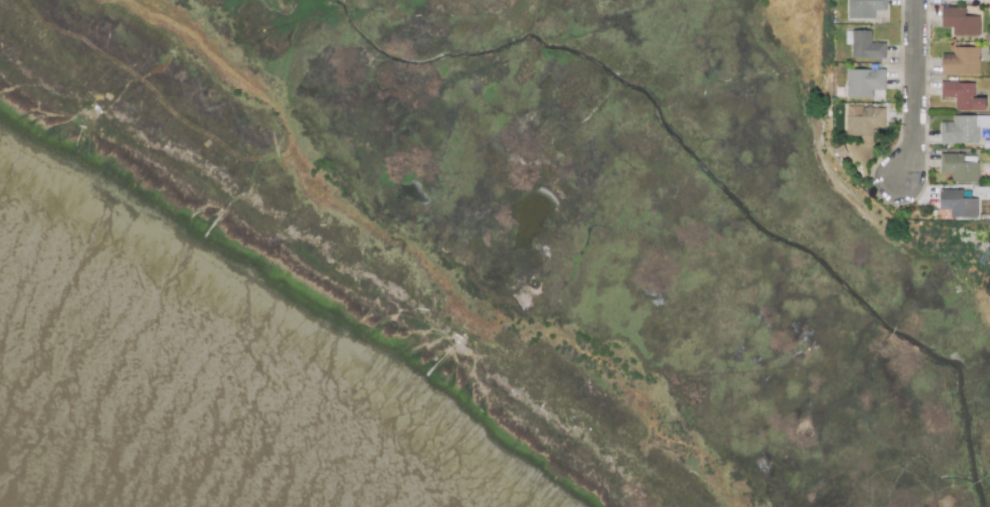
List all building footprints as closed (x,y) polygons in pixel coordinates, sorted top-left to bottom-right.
[(886,0),(847,0),(848,19),(874,18),(874,10),(886,10),(886,0)] [(979,35),(978,15),(964,15),(964,7),(940,7),(941,27),(952,27),(952,35),(979,35)] [(884,58),(885,42),(870,42),(870,30),(846,30),(845,44),(851,44),(851,58),(884,58)] [(941,53),(941,74),(978,75),(979,47),(953,46),(953,54),(941,53)] [(884,69),(847,69),(847,96),(871,96),(871,90),(884,90),(884,69)] [(985,110),(985,97),(973,97),(974,82),(941,82),(940,97),(955,98),(954,110),(985,110)] [(884,107),(846,106),(846,135),(862,135),(862,143),(872,143),(872,127),(884,127),(884,107)] [(989,116),(952,115),(952,122),(940,122),(940,143),(978,143),(978,127),(989,127),(989,116)] [(940,173),(951,173),(951,181),(977,182),(977,155),(940,154),(940,173)] [(977,198),(962,198),(962,189),(939,189),(938,209),(949,209),(949,217),(976,218),(977,198)]
